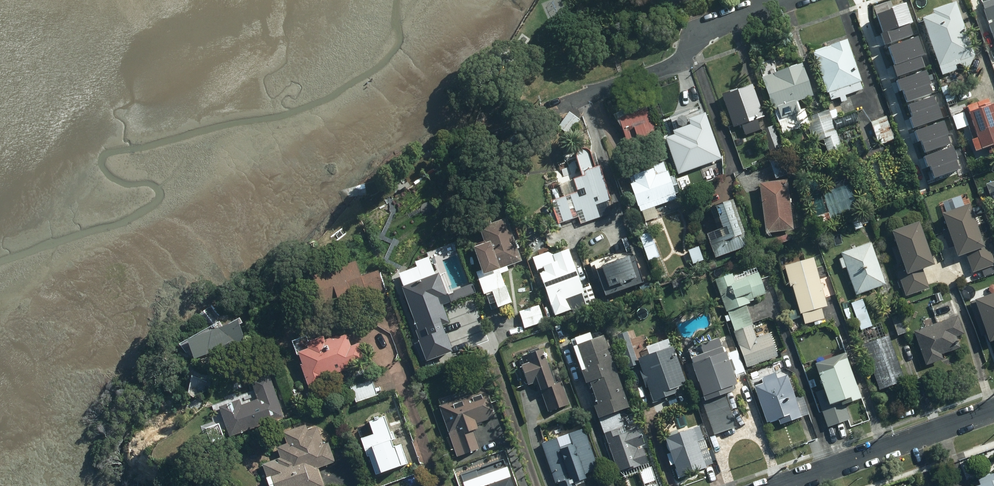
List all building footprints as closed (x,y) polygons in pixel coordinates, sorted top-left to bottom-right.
[(541,4),(550,21),(567,12),(561,0),(548,0),(541,4)] [(979,5),(993,45),(993,0),(979,5)] [(921,20),(941,76),(955,71),(953,66),(957,64),(967,69),(972,58),(953,4),(931,12),(932,16),(921,20)] [(873,16),(883,44),(915,33),(905,5),(873,16)] [(883,44),(895,78),(927,67),(915,33),(883,44)] [(813,55),(811,55),(825,94),(827,94),(829,101),(838,98),(840,103),(845,101),(843,96),(860,90),(858,83),(859,82),(845,43),(824,50),(824,49),(813,53),(813,55)] [(799,66),(760,79),(771,111),(775,109),(779,120),(797,113),(794,103),(810,97),(799,66)] [(895,78),(902,100),(934,89),(927,67),(895,78)] [(734,91),(720,96),(731,129),(740,126),(743,136),(759,130),(755,121),(761,118),(750,87),(735,92),(734,91)] [(902,100),(912,127),(944,116),(934,89),(902,100)] [(949,94),(944,96),(946,103),(954,100),(952,93),(949,94)] [(987,107),(987,106),(975,110),(976,111),(963,116),(972,142),(969,143),(973,154),(985,150),(987,155),(993,153),(993,126),(993,105),(987,107)] [(644,111),(616,121),(625,147),(653,137),(650,130),(654,129),(651,121),(648,123),(644,111)] [(841,150),(827,112),(804,120),(812,143),(822,140),(827,154),(841,150)] [(578,121),(567,114),(558,127),(568,135),(578,121)] [(912,127),(921,155),(953,144),(944,116),(912,127)] [(892,141),(884,118),(869,123),(877,146),(892,141)] [(780,152),(771,127),(761,131),(770,156),(780,152)] [(666,148),(676,176),(719,160),(707,128),(677,139),(678,143),(666,148)] [(921,155),(931,183),(963,172),(953,144),(921,155)] [(900,145),(891,147),(893,153),(902,151),(900,145)] [(575,155),(574,158),(580,176),(560,184),(564,195),(557,198),(550,200),(558,223),(565,220),(579,215),(582,223),(608,213),(610,208),(607,199),(610,198),(599,167),(593,169),(588,155),(586,152),(583,151),(579,151),(576,153),(575,155)] [(784,156),(768,161),(774,180),(790,174),(784,156)] [(649,172),(631,178),(633,185),(630,186),(639,212),(674,200),(664,173),(663,173),(660,165),(651,168),(652,171),(649,172)] [(784,182),(757,186),(764,234),(791,231),(784,182)] [(985,186),(993,213),(993,183),(985,186)] [(857,209),(850,184),(823,193),(830,217),(857,209)] [(713,220),(714,220),(721,237),(711,240),(717,257),(747,246),(732,201),(710,208),(709,209),(713,220)] [(978,244),(966,208),(940,217),(945,231),(941,232),(946,249),(951,248),(955,259),(966,256),(971,273),(993,265),(985,241),(978,244)] [(828,214),(813,219),(816,228),(831,224),(828,214)] [(518,263),(503,221),(477,230),(483,247),(470,252),(477,273),(474,275),(482,296),(488,294),(494,309),(508,304),(498,275),(505,272),(503,268),(518,263)] [(851,224),(854,231),(862,229),(859,221),(851,224)] [(930,268),(916,226),(890,235),(894,248),(891,249),(897,267),(900,266),(902,273),(897,275),(904,297),(927,289),(920,271),(930,268)] [(776,239),(778,245),(788,241),(786,235),(776,239)] [(884,286),(869,244),(840,254),(842,259),(838,260),(841,270),(845,268),(855,296),(884,286)] [(705,259),(700,245),(688,249),(694,264),(705,259)] [(652,246),(642,250),(647,262),(657,258),(652,246)] [(581,291),(567,252),(551,258),(553,265),(541,269),(542,273),(537,275),(552,316),(572,310),(568,300),(579,296),(584,308),(594,304),(588,288),(581,291)] [(631,259),(591,272),(600,299),(640,285),(631,259)] [(818,285),(811,261),(784,268),(789,288),(791,287),(799,315),(801,314),(804,325),(814,322),(815,326),(821,324),(820,321),(823,320),(820,309),(825,308),(819,291),(822,290),(821,284),(818,285)] [(382,293),(375,273),(354,281),(348,267),(306,282),(317,311),(361,295),(363,300),(382,293)] [(727,313),(731,323),(747,317),(744,306),(746,305),(746,303),(751,301),(751,299),(763,295),(756,275),(732,284),(729,276),(713,281),(725,314),(727,313)] [(398,291),(417,343),(411,345),(417,362),(441,354),(435,338),(441,335),(438,326),(446,323),(437,300),(444,297),(436,276),(398,291)] [(870,328),(860,301),(850,305),(859,331),(870,328)] [(980,310),(993,352),(993,306),(980,310)] [(519,313),(526,334),(544,328),(537,307),(519,313)] [(218,320),(208,308),(204,312),(199,316),(209,328),(218,320)] [(848,309),(842,311),(846,321),(852,319),(848,309)] [(906,333),(901,316),(892,318),(897,336),(906,333)] [(751,326),(747,317),(731,323),(734,332),(731,334),(745,369),(775,358),(767,336),(754,341),(748,327),(751,326)] [(955,319),(913,334),(924,367),(940,361),(939,356),(958,350),(954,338),(961,336),(955,319)] [(232,325),(181,345),(188,363),(239,343),(232,325)] [(683,387),(670,350),(669,350),(667,345),(644,353),(646,358),(636,362),(626,333),(615,337),(626,368),(634,365),(642,388),(645,387),(651,403),(673,395),(671,391),(683,387)] [(583,386),(585,385),(613,376),(599,339),(589,342),(587,336),(571,342),(574,349),(570,350),(583,386)] [(902,383),(886,338),(862,347),(878,392),(902,383)] [(343,371),(342,369),(361,363),(355,347),(346,350),(343,339),(333,342),(332,340),(320,344),(319,340),(302,346),(304,353),(294,357),(306,390),(321,385),(319,380),(343,371)] [(725,364),(717,341),(697,348),(700,358),(689,362),(691,367),(689,368),(712,436),(734,429),(723,397),(729,395),(728,390),(734,388),(730,376),(733,375),(729,363),(725,364)] [(551,386),(539,352),(519,359),(522,367),(519,368),(526,387),(532,384),(532,386),(535,386),(538,393),(540,393),(547,412),(567,405),(559,384),(551,386)] [(821,392),(815,394),(826,428),(848,420),(843,408),(857,403),(841,358),(813,368),(821,392)] [(762,377),(758,367),(748,371),(752,381),(762,377)] [(764,385),(753,389),(765,425),(777,421),(779,426),(799,419),(785,377),(775,381),(773,375),(762,379),(764,385)] [(625,410),(613,376),(585,385),(594,409),(591,410),(595,422),(598,420),(600,429),(619,422),(616,413),(625,410)] [(354,393),(357,401),(377,394),(374,385),(371,377),(351,384),(354,393)] [(217,409),(228,438),(281,419),(267,381),(249,388),(254,403),(238,409),(236,403),(217,409)] [(484,392),(438,408),(456,457),(477,450),(471,435),(476,433),(473,425),(493,418),(484,392)] [(198,400),(190,403),(193,408),(200,405),(198,400)] [(385,414),(370,419),(375,433),(364,437),(376,473),(408,463),(401,444),(396,446),(385,414)] [(623,434),(619,422),(600,429),(616,473),(630,468),(631,471),(639,468),(639,467),(646,464),(641,451),(636,452),(634,449),(642,446),(636,429),(623,434)] [(697,429),(664,441),(669,456),(665,457),(669,467),(671,466),(676,478),(710,466),(697,429)] [(276,438),(280,450),(270,454),(274,465),(255,471),(260,485),(261,484),(261,485),(318,485),(313,472),(330,466),(324,447),(318,449),(312,432),(302,436),(300,430),(276,438)] [(540,445),(554,485),(556,485),(557,485),(572,485),(597,477),(582,431),(540,445)] [(977,478),(979,485),(975,485),(993,485),(993,472),(977,478)] [(485,485),(513,485),(510,477),(485,485)]
